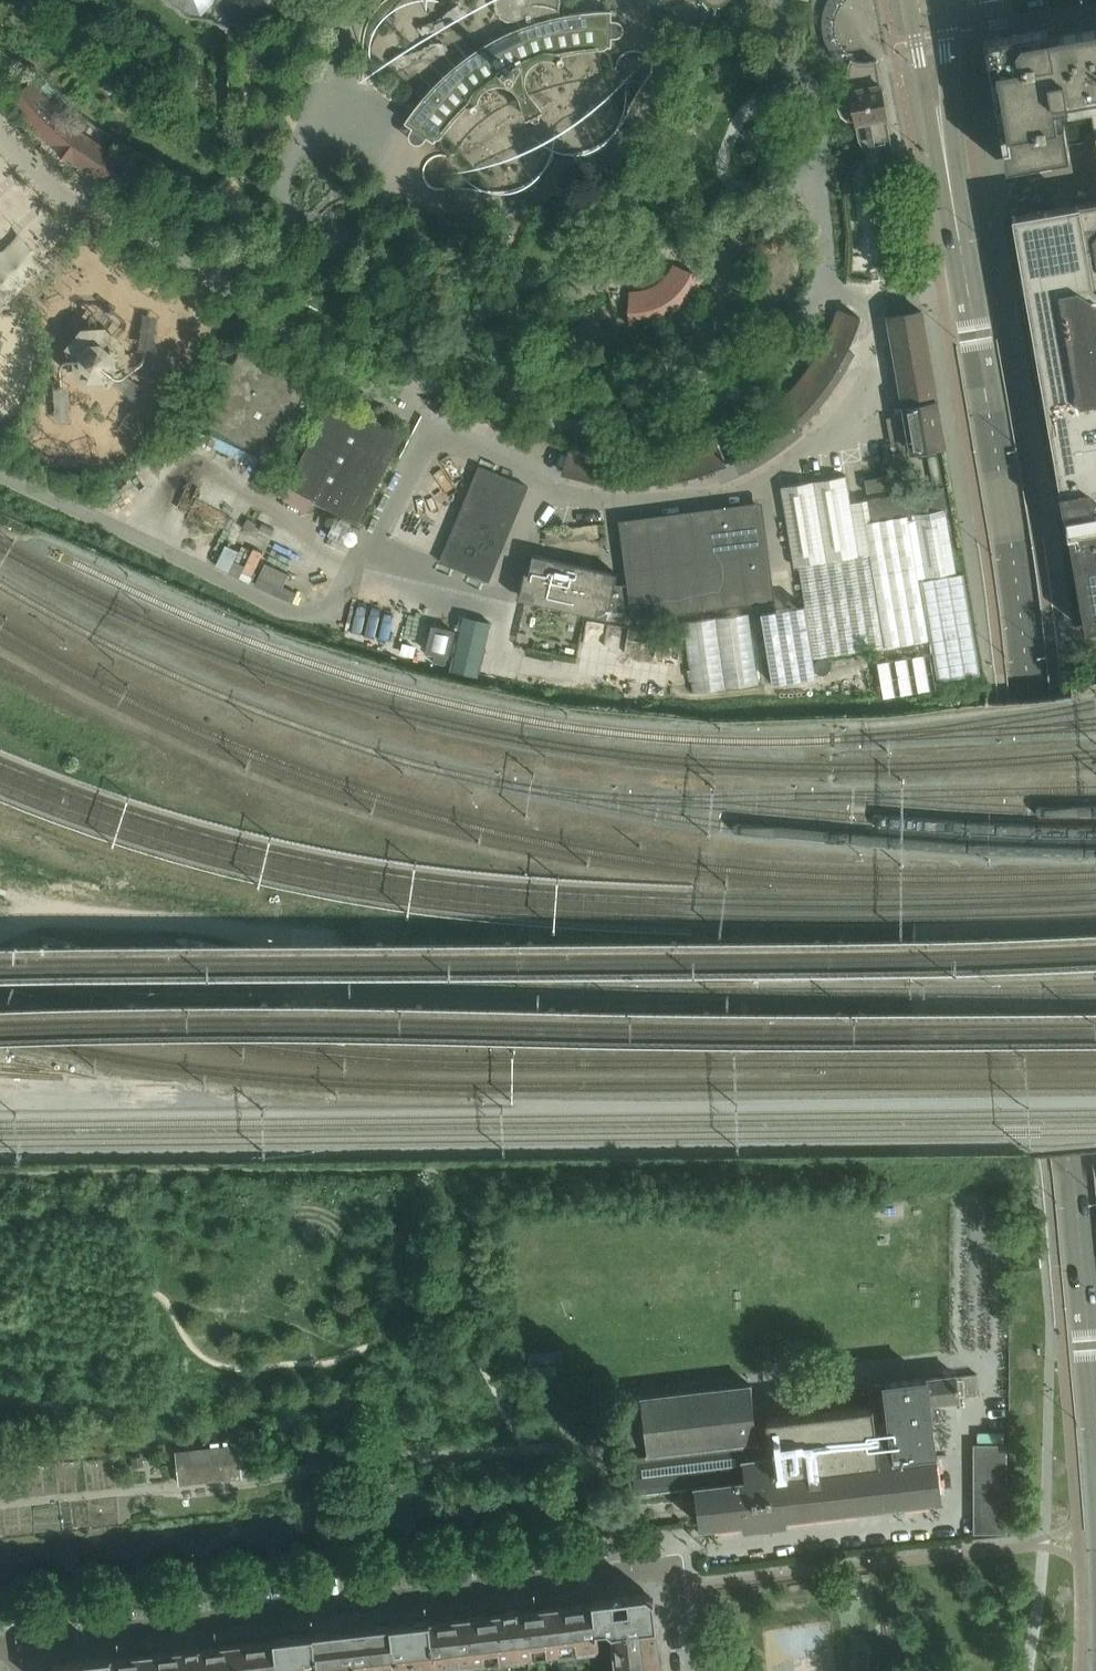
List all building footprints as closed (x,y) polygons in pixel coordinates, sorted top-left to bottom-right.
[(174,3),(177,6),(184,10),(192,14),(196,14),(200,14),(204,14),(208,15),(212,16),(216,18),(219,20),(223,22),(226,24),(229,25),(234,25),(243,25),(251,24),(260,23),(264,22),(265,20),(268,18),(272,15),(275,13),(279,12),(274,0),(170,0),(174,3)] [(398,73),(416,89),(425,97),(408,118),(416,123),(413,126),(413,127),(412,128),(412,129),(412,130),(412,131),(412,132),(412,133),(412,134),(413,135),(413,136),(414,136),(414,137),(415,137),(416,138),(417,138),(418,138),(418,139),(419,139),(420,138),(421,138),(422,138),(423,138),(423,137),(424,137),(425,136),(425,135),(428,132),(435,137),(436,137),(437,136),(436,134),(440,133),(441,133),(451,120),(467,104),(468,104),(469,104),(470,104),(471,104),(472,104),(474,105),(474,104),(474,101),(475,99),(476,96),(477,94),(478,92),(480,89),(482,87),(484,86),(486,84),(489,82),(492,81),(495,80),(498,79),(501,79),(505,79),(508,80),(511,81),(514,83),(516,84),(518,85),(519,86),(521,88),(522,90),(523,91),(524,93),(525,95),(526,97),(531,116),(535,120),(535,121),(536,121),(537,121),(538,121),(539,121),(539,120),(540,120),(540,119),(540,118),(540,117),(540,116),(540,115),(540,114),(540,113),(540,112),(540,111),(539,111),(539,110),(529,97),(527,96),(526,94),(525,92),(525,90),(524,89),(524,87),(523,85),(523,83),(523,80),(523,78),(523,76),(524,74),(524,72),(525,70),(526,69),(527,67),(528,65),(530,63),(532,61),(534,59),(537,58),(540,56),(543,55),(546,55),(549,54),(552,55),(555,55),(556,55),(557,55),(558,56),(559,57),(560,57),(561,57),(562,58),(563,58),(564,59),(564,58),(564,57),(564,56),(565,55),(565,54),(566,54),(581,51),(606,49),(607,48),(611,45),(611,47),(612,48),(613,48),(614,47),(614,38),(618,38),(619,38),(620,38),(621,38),(622,37),(623,37),(624,36),(624,35),(625,35),(625,34),(626,33),(626,32),(626,31),(626,30),(626,29),(625,28),(625,27),(624,26),(623,25),(622,24),(621,24),(620,24),(619,23),(618,23),(614,23),(614,14),(611,14),(608,14),(605,14),(602,14),(598,14),(595,14),(592,14),(589,15),(586,15),(585,1),(585,0),(497,0),(487,5),(468,15),(450,26),(439,34),(422,48),(407,63),(398,73)] [(830,1),(827,9),(834,11),(837,5),(830,1)] [(1050,37),(1048,29),(985,39),(987,51),(989,60),(1004,148),(1007,168),(1071,158),(1065,124),(1059,125),(1056,110),(1069,107),(1070,110),(1092,107),(1095,106),(1095,29),(1050,37)] [(828,43),(832,50),(838,46),(835,40),(828,43)] [(879,105),(878,100),(881,99),(882,98),(876,60),(868,62),(861,62),(857,61),(851,59),(851,58),(845,54),(842,61),(848,65),(847,71),(847,77),(850,93),(848,94),(845,95),(844,96),(842,98),(841,100),(840,102),(839,104),(839,107),(839,109),(840,112),(841,114),(842,116),(844,117),(845,119),(848,120),(850,121),(852,121),(855,121),(857,135),(858,141),(860,146),(863,148),(866,152),(873,147),(877,145),(886,143),(890,143),(884,106),(883,105),(880,105),(879,105)] [(54,98),(61,91),(45,73),(37,80),(54,98)] [(130,194),(141,167),(136,165),(125,160),(120,157),(110,152),(105,149),(95,142),(89,138),(80,131),(74,126),(69,122),(65,118),(56,110),(48,101),(45,97),(37,88),(33,83),(11,99),(23,116),(33,127),(44,137),(55,147),(63,154),(66,156),(78,165),(90,173),(103,181),(116,188),(130,194)] [(1013,216),(1024,279),(1020,280),(1042,410),(1047,409),(1085,629),(1086,631),(1095,629),(1095,203),(1013,216)] [(699,277),(676,266),(673,271),(670,275),(666,279),(662,283),(657,285),(652,288),(647,289),(642,290),(636,290),(635,316),(640,316),(643,316),(650,315),(656,313),(660,312),(663,311),(667,309),(672,306),(675,305),(680,301),(684,297),(688,293),(691,290),(695,285),(697,281),(699,277)] [(783,401),(771,411),(784,427),(758,446),(730,461),(721,441),(703,448),(661,456),(627,459),(599,456),(572,449),(566,473),(594,479),(622,482),(663,480),(690,475),(719,468),(723,479),(738,474),(755,465),(781,448),(801,431),(798,427),(811,414),(832,388),(855,351),(850,347),(853,341),(856,334),(857,330),(860,324),(862,317),(840,310),(829,335),(811,367),(801,381),(783,401)] [(919,312),(890,317),(887,318),(910,453),(943,447),(919,312)] [(123,367),(123,345),(113,336),(105,331),(83,332),(68,349),(70,372),(86,386),(109,385),(123,367)] [(201,420),(266,460),(311,385),(245,345),(201,420)] [(334,398),(288,486),(358,523),(405,435),(334,398)] [(896,444),(907,442),(903,415),(892,416),(896,444)] [(529,487),(479,466),(440,561),(490,582),(529,487)] [(805,605),(761,612),(770,666),(788,663),(931,641),(920,579),(920,576),(957,569),(947,509),(943,490),(851,502),(847,476),(781,486),(795,566),(798,566),(805,605)] [(530,573),(525,595),(541,598),(611,614),(614,614),(616,615),(619,615),(622,615),(625,615),(628,615),(631,615),(633,615),(636,615),(770,597),(759,507),(709,513),(692,516),(624,524),(632,586),(631,586),(629,587),(627,587),(626,586),(624,586),(622,586),(621,586),(619,585),(617,585),(620,574),(600,570),(533,555),(530,573)] [(255,529),(258,524),(248,519),(244,528),(253,533),(255,529)] [(226,544),(217,564),(230,571),(240,550),(226,544)] [(284,586),(290,574),(266,563),(255,585),(293,603),(298,593),(284,586)] [(958,572),(920,579),(931,641),(938,683),(979,675),(962,572),(958,572)] [(518,655),(530,602),(519,600),(508,652),(518,655)] [(465,613),(453,662),(480,669),(493,620),(465,613)] [(760,686),(750,613),(683,623),(693,696),(760,686)] [(429,648),(448,651),(451,631),(433,628),(429,648)] [(936,1456),(931,1403),(960,1399),(958,1375),(927,1378),(885,1383),(870,1385),(873,1406),(767,1419),(768,1424),(756,1425),(752,1385),(642,1398),(642,1402),(630,1403),(631,1413),(627,1414),(632,1454),(626,1455),(631,1491),(696,1483),(700,1525),(744,1520),(745,1526),(787,1521),(787,1515),(943,1497),(938,1455),(936,1456)] [(240,1444),(176,1451),(180,1486),(244,1478),(240,1444)] [(978,1446),(978,1534),(1010,1534),(1010,1446),(978,1446)] [(132,1457),(133,1468),(144,1466),(143,1456),(132,1457)] [(593,1601),(593,1603),(596,1624),(608,1622),(609,1628),(615,1633),(658,1629),(655,1599),(647,1594),(593,1601)] [(593,1603),(555,1607),(561,1650),(561,1654),(594,1650),(598,1646),(596,1629),(596,1624),(593,1603)] [(506,1614),(469,1618),(474,1661),(561,1650),(555,1607),(518,1612),(518,1610),(505,1612),(506,1614)] [(431,1622),(437,1665),(437,1668),(474,1664),(474,1661),(469,1618),(431,1622)] [(431,1620),(392,1625),(398,1670),(437,1665),(431,1622),(431,1620)] [(353,1629),(358,1670),(388,1670),(398,1670),(392,1625),(353,1629)] [(314,1634),(318,1670),(358,1670),(353,1629),(314,1634)] [(658,1629),(615,1633),(612,1635),(616,1669),(662,1663),(658,1629)] [(276,1638),(280,1670),(318,1670),(314,1634),(276,1638)] [(236,1645),(240,1670),(280,1670),(276,1638),(275,1638),(275,1640),(236,1645)] [(151,1654),(153,1670),(240,1670),(236,1645),(200,1649),(200,1647),(187,1649),(187,1650),(151,1654)] [(114,1670),(153,1670),(151,1654),(113,1659),(114,1670)] [(57,1663),(52,1670),(114,1670),(113,1659),(112,1657),(57,1663)]
